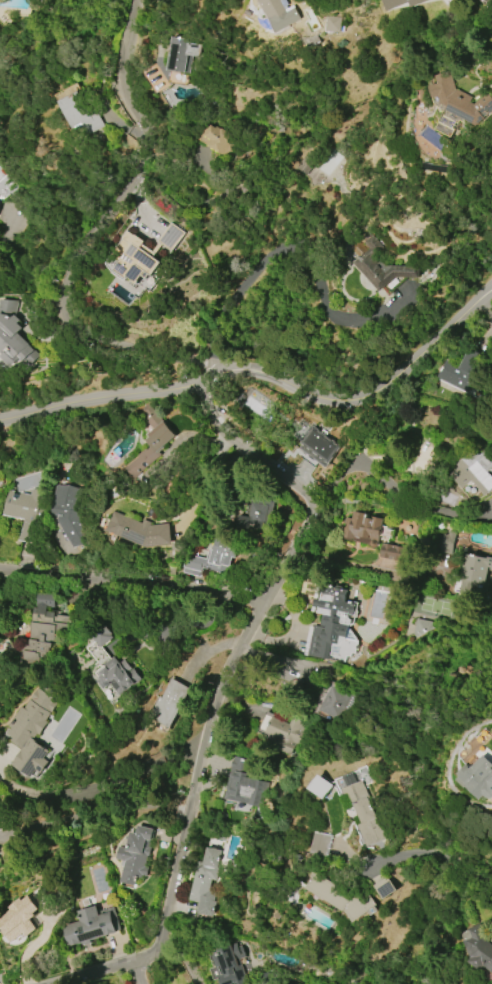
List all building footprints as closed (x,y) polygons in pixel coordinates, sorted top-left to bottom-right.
[(276,34),(258,0),(284,0),(289,9),(299,3),(307,17),(276,34)] [(388,11),(383,0),(430,0),(412,7),(410,2),(388,11)] [(327,16),(342,17),(340,31),(325,30),(327,16)] [(166,70),(171,36),(191,39),(191,43),(202,45),(200,56),(188,54),(185,72),(166,70)] [(486,92),(491,99),(491,110),(489,113),(488,114),(483,117),(484,118),(475,126),(443,109),(445,106),(440,103),(438,95),(432,97),(429,86),(438,84),(435,76),(450,72),(455,89),(471,97),(469,102),(473,104),(486,92)] [(57,102),(84,87),(106,126),(90,135),(85,126),(74,132),(57,102)] [(220,154),(198,140),(208,124),(213,127),(213,126),(235,139),(226,155),(221,152),(220,154)] [(345,156),(330,156),(330,161),(315,161),(315,155),(301,155),(302,174),(311,174),(311,186),(346,186),(345,156)] [(19,186),(11,178),(0,188),(0,201),(1,202),(19,186)] [(172,224),(185,233),(172,251),(163,244),(152,259),(159,263),(146,281),(140,277),(136,282),(137,282),(134,286),(129,282),(130,281),(126,278),(123,281),(110,271),(118,260),(110,254),(128,230),(145,242),(142,245),(152,253),(161,241),(160,241),(172,224)] [(418,279),(394,278),(378,292),(352,263),(369,249),(363,243),(373,234),(386,249),(374,260),(374,262),(376,264),(378,262),(382,267),(389,267),(389,266),(418,267),(418,279)] [(4,354),(0,350),(0,304),(1,298),(19,301),(16,315),(21,320),(18,324),(22,328),(18,332),(30,344),(29,345),(34,350),(33,351),(36,354),(39,357),(36,359),(32,363),(27,359),(23,362),(20,359),(12,367),(1,356),(4,354)] [(465,393),(433,379),(442,361),(456,367),(465,348),(482,356),(465,393)] [(127,467),(140,456),(139,455),(147,449),(148,450),(152,447),(146,440),(151,437),(149,435),(152,433),(147,427),(150,424),(145,418),(148,416),(142,409),(148,404),(176,437),(164,447),(165,449),(161,453),(163,455),(137,478),(127,467)] [(319,455),(314,453),(312,456),(307,453),(308,450),(283,438),(285,433),(281,431),(288,416),(304,423),(305,421),(318,426),(315,433),(327,439),(319,455)] [(483,470),(491,481),(491,483),(476,496),(463,481),(454,489),(442,475),(451,467),(449,465),(464,452),(468,457),(474,452),(487,466),(483,470)] [(61,517),(50,515),(55,484),(83,490),(78,517),(92,540),(76,549),(60,523),(61,517)] [(48,492),(44,510),(46,510),(43,524),(41,523),(37,543),(21,540),(26,519),(4,515),(9,490),(14,491),(14,494),(20,495),(20,493),(31,495),(32,489),(48,492)] [(480,495),(491,491),(491,526),(480,495)] [(234,527),(235,515),(245,517),(247,503),(270,506),(266,530),(255,528),(255,530),(234,527)] [(151,526),(170,524),(173,544),(147,548),(108,531),(116,512),(143,523),(145,520),(152,522),(151,526)] [(367,544),(353,542),(354,540),(342,538),(345,518),(352,519),(353,512),(367,515),(366,519),(370,520),(370,518),(377,519),(378,531),(373,544),(374,545),(374,546),(371,548),(369,547),(367,544)] [(452,546),(442,544),(447,522),(457,525),(452,546)] [(210,539),(234,544),(231,559),(228,558),(224,575),(196,568),(195,572),(193,572),(192,577),(174,573),(176,565),(184,567),(187,555),(200,558),(202,549),(208,550),(210,539)] [(375,557),(378,543),(401,548),(398,562),(375,557)] [(459,592),(466,593),(467,588),(484,592),(488,570),(491,571),(491,559),(467,553),(459,592)] [(471,557),(481,559),(479,568),(472,566),(468,582),(472,583),(470,593),(468,592),(467,595),(461,594),(461,595),(443,591),(446,578),(444,578),(450,554),(470,558),(471,557)] [(348,589),(345,601),(362,604),(357,627),(348,625),(347,631),(353,632),(359,642),(356,655),(351,654),(350,658),(346,657),(345,662),(343,661),(343,664),(305,657),(312,623),(318,624),(320,616),(317,615),(318,609),(311,607),(313,597),(320,599),(320,597),(317,596),(320,584),(348,589)] [(57,595),(55,607),(47,606),(47,611),(55,613),(54,617),(57,617),(58,615),(72,617),(70,628),(68,628),(67,637),(58,635),(58,642),(50,641),(49,645),(30,643),(34,607),(38,608),(38,606),(37,606),(38,593),(57,595)] [(100,648),(89,635),(102,624),(105,627),(106,626),(112,634),(110,635),(113,638),(100,648)] [(118,696),(109,684),(100,690),(94,682),(97,679),(92,672),(113,657),(117,664),(123,660),(130,670),(132,669),(140,680),(118,696)] [(191,689),(169,729),(147,717),(168,677),(191,689)] [(57,702),(43,722),(45,723),(37,734),(34,731),(29,738),(49,752),(43,759),(48,762),(37,778),(31,774),(29,778),(10,765),(21,750),(8,741),(10,739),(4,735),(9,728),(6,727),(20,707),(22,709),(35,690),(36,691),(37,689),(40,690),(44,684),(56,692),(52,699),(57,702)] [(318,709),(333,685),(355,699),(340,723),(318,709)] [(268,717),(282,723),(285,717),(294,722),(293,724),(298,726),(293,740),(290,739),(284,753),(261,743),(265,734),(262,732),(268,717)] [(485,754),(491,761),(491,798),(488,797),(485,794),(481,799),(467,786),(465,787),(457,779),(460,777),(457,774),(467,764),(469,766),(471,764),(473,766),(485,754)] [(222,798),(230,767),(229,766),(232,756),(248,760),(244,778),(266,783),(260,808),(222,798)] [(325,799),(311,789),(321,775),(335,786),(325,799)] [(359,782),(367,798),(366,799),(374,816),(378,814),(389,837),(367,848),(354,821),(358,819),(352,808),(343,790),(359,782)] [(120,882),(125,861),(115,859),(118,847),(125,849),(128,832),(135,833),(136,826),(152,829),(149,841),(148,841),(147,847),(148,848),(147,856),(145,856),(143,867),(147,868),(145,876),(143,876),(143,878),(139,877),(138,882),(136,881),(135,885),(120,882)] [(328,857),(332,836),(316,832),(312,853),(328,857)] [(190,900),(197,861),(202,862),(205,848),(209,849),(209,848),(214,848),(213,849),(218,850),(216,860),(218,861),(214,880),(210,879),(208,891),(210,892),(209,900),(215,901),(212,917),(198,914),(200,902),(190,900)] [(368,912),(353,922),(345,910),(344,911),(306,888),(315,872),(353,895),(358,898),(361,901),(370,895),(377,905),(376,906),(379,911),(371,916),(368,912)] [(374,887),(388,877),(397,890),(383,900),(374,887)] [(10,943),(0,929),(0,916),(9,910),(7,907),(19,898),(20,900),(27,894),(40,910),(34,914),(36,916),(30,920),(37,929),(26,938),(23,933),(10,943)] [(70,948),(63,927),(80,921),(77,911),(96,905),(99,916),(113,911),(120,931),(70,948)] [(481,922),(491,931),(491,935),(487,941),(491,945),(491,973),(483,966),(479,971),(467,962),(471,957),(463,941),(464,940),(462,936),(463,933),(464,932),(468,930),(468,929),(481,922)] [(244,982),(245,983),(233,983),(230,983),(222,983),(211,953),(216,952),(215,949),(231,943),(233,946),(241,943),(246,958),(240,960),(248,980),(244,982)]
